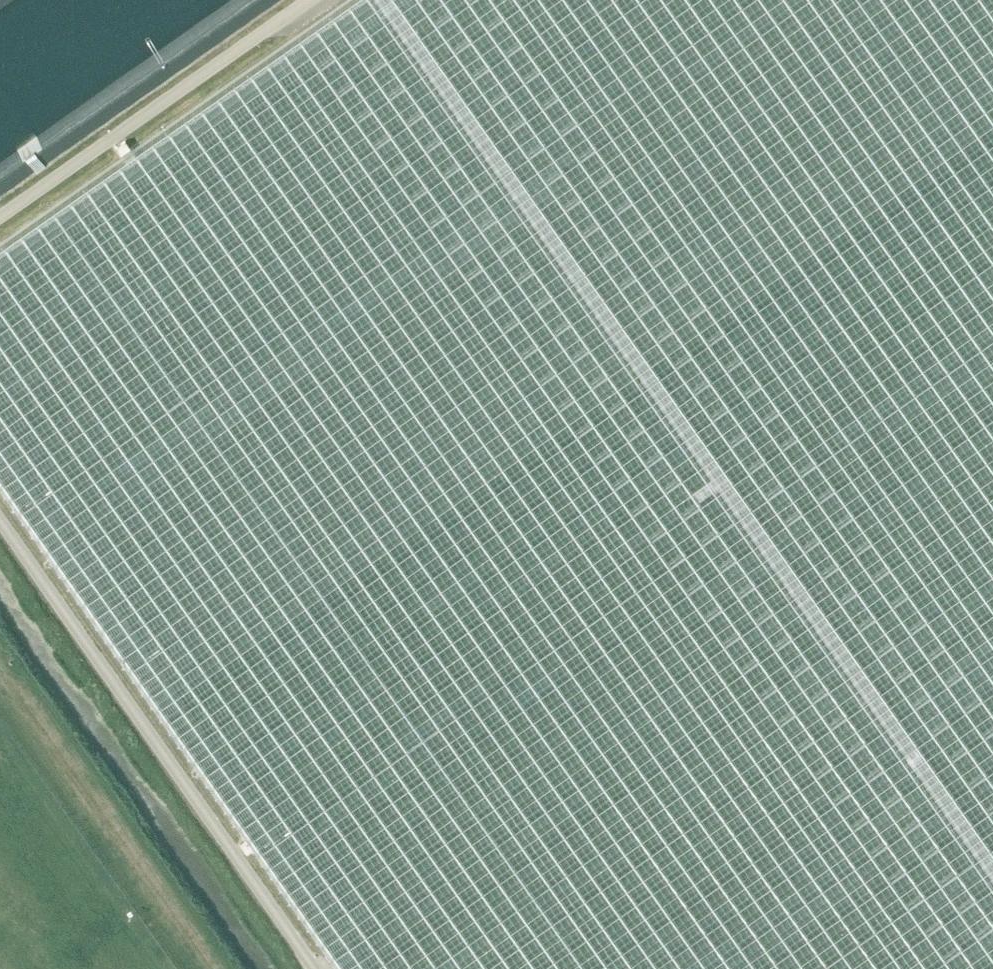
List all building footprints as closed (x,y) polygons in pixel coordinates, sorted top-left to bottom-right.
[(0,257),(0,499),(331,968),(992,968),(992,0),(364,0),(0,257)]
